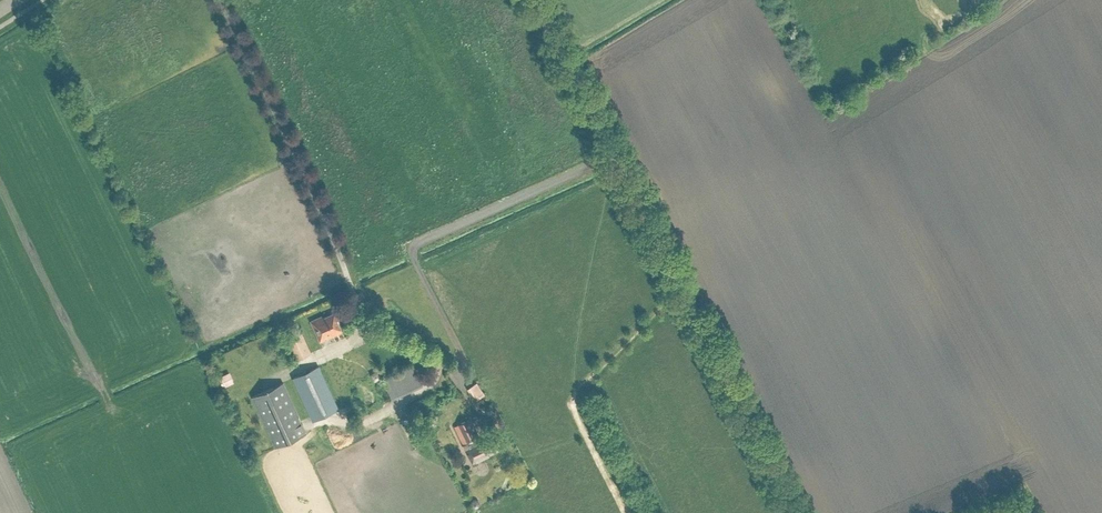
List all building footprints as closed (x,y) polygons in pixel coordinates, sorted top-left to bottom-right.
[(319,340),(341,330),(336,318),(338,318),(335,311),(319,318),(318,316),(310,320),(319,340)] [(311,352),(302,331),(286,338),(295,359),(311,352)] [(313,419),(338,408),(336,403),(334,399),(318,365),(294,376),(311,414),(313,419)] [(423,379),(418,370),(411,373),(407,365),(390,374),(396,386),(411,378),(414,384),(423,379)] [(376,376),(383,374),(382,368),(374,369),(376,376)] [(225,385),(233,381),(229,371),(220,375),(220,376),(219,376),(223,385),(224,385),(225,385)] [(275,446),(306,432),(282,381),(252,395),(275,446)] [(476,381),(470,385),(467,387),(475,399),(484,393),(476,381)] [(423,422),(436,425),(438,418),(424,415),(423,422)] [(499,448),(493,436),(477,444),(475,438),(477,437),(468,418),(453,425),(462,444),(466,442),(469,448),(466,450),(472,462),(499,448)]
